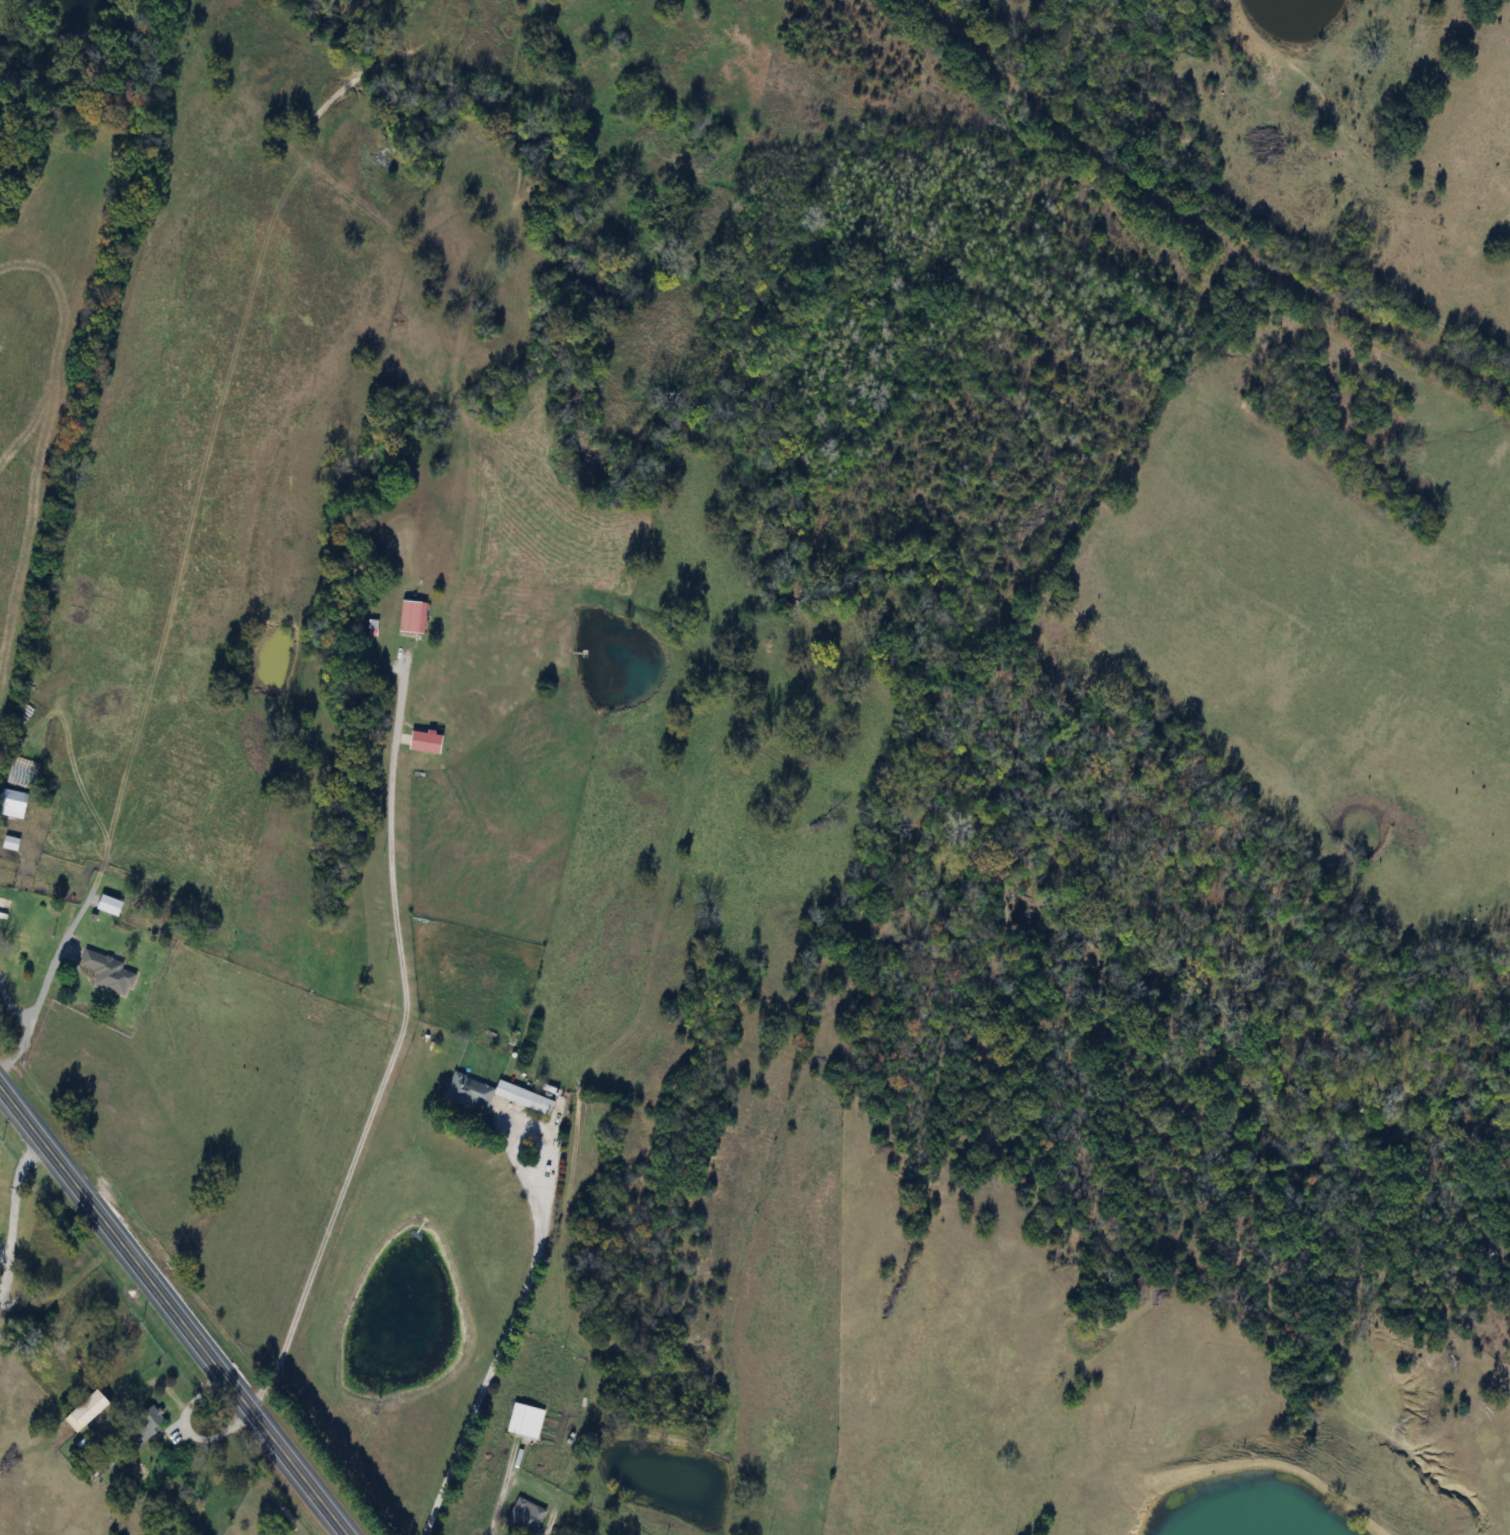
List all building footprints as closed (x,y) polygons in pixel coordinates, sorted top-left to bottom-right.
[(422,633),(424,601),(399,601),(398,632),(422,633)] [(437,754),(440,734),(409,729),(407,749),(437,754)] [(26,793),(0,788),(0,815),(21,818),(26,793)] [(94,908),(116,916),(121,902),(99,894),(94,908)] [(77,964),(96,971),(90,985),(124,997),(133,973),(121,968),(123,963),(83,948),(77,964)] [(552,1099),(496,1079),(494,1087),(451,1072),(442,1098),(471,1108),(473,1102),(486,1107),(491,1094),(547,1114),(552,1099)] [(75,1432),(107,1402),(94,1388),(62,1417),(75,1432)] [(535,1439),(543,1410),(512,1401),(504,1431),(535,1439)] [(165,1426),(155,1406),(123,1421),(133,1441),(165,1426)] [(517,1495),(502,1523),(525,1534),(531,1534),(545,1510),(517,1495)]
